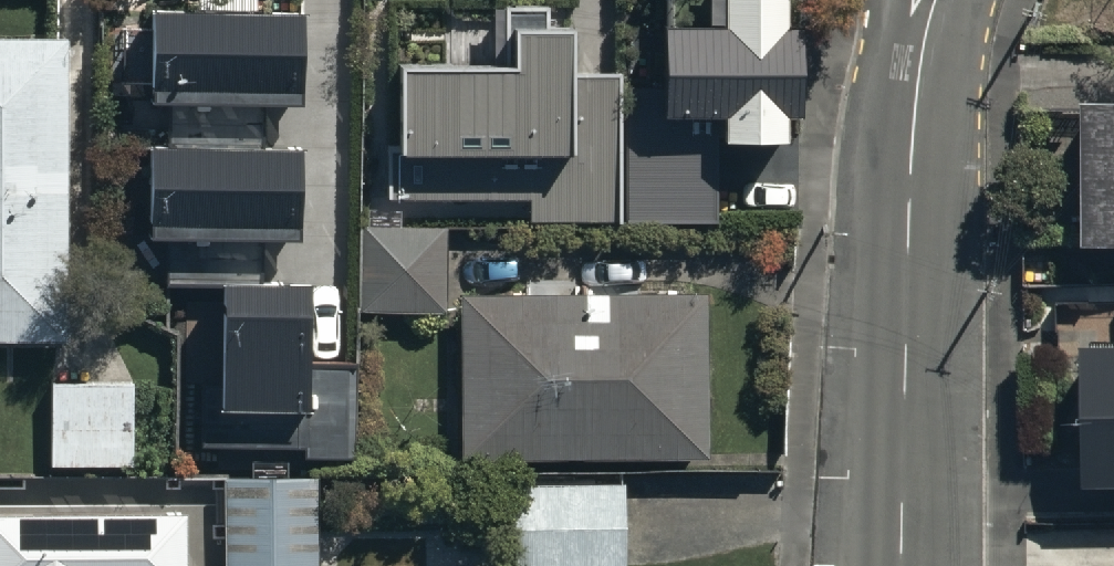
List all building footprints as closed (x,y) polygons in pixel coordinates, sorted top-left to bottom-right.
[(611,86),(612,218),(709,217),(709,131),(776,131),(775,108),(792,108),(792,16),(778,16),(778,0),(714,0),(714,18),(655,18),(655,86),(611,86)] [(499,55),(392,55),(393,196),(524,195),(524,218),(612,218),(611,86),(611,70),(562,70),(561,18),(539,18),(539,3),(498,3),(499,55)] [(299,6),(152,4),(150,97),(297,100),(299,6)] [(0,34),(0,335),(64,335),(66,34),(0,34)] [(1083,93),(1084,236),(1113,236),(1113,93),(1083,93)] [(299,139),(149,138),(148,230),(298,232),(299,139)] [(443,308),(444,223),(362,222),(361,307),(443,308)] [(309,275),(222,273),(220,399),(306,400),(309,275)] [(460,286),(459,450),(707,451),(708,287),(460,286)] [(1080,337),(1083,477),(1113,476),(1113,336),(1080,337)] [(132,464),(132,379),(50,379),(49,464),(132,464)] [(222,474),(223,565),(319,565),(318,474),(222,474)] [(621,481),(513,481),(513,565),(621,565),(621,481)] [(0,507),(0,565),(195,565),(196,509),(0,507)]
